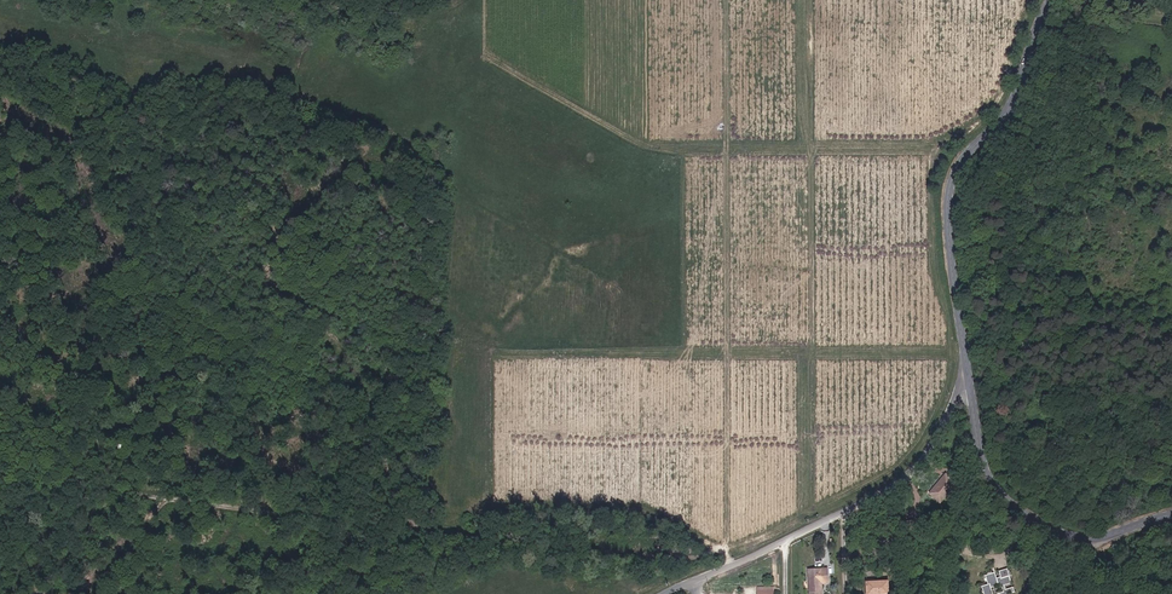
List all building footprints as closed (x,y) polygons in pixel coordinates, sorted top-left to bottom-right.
[(956,483),(946,474),(930,493),(940,501),(956,483)] [(903,532),(923,529),(922,520),(902,522),(903,532)] [(982,591),(983,593),(991,593),(989,587),(994,585),(994,584),(999,582),(1002,591),(996,593),(997,593),(1006,593),(1014,591),(1012,584),(1004,586),(1002,581),(1011,578),(1007,566),(997,569),(999,575),(995,576),(993,570),(985,573),(988,583),(980,585),(982,591)] [(809,571),(810,593),(822,593),(821,571),(809,571)] [(862,593),(883,593),(883,583),(862,583),(862,593)]
